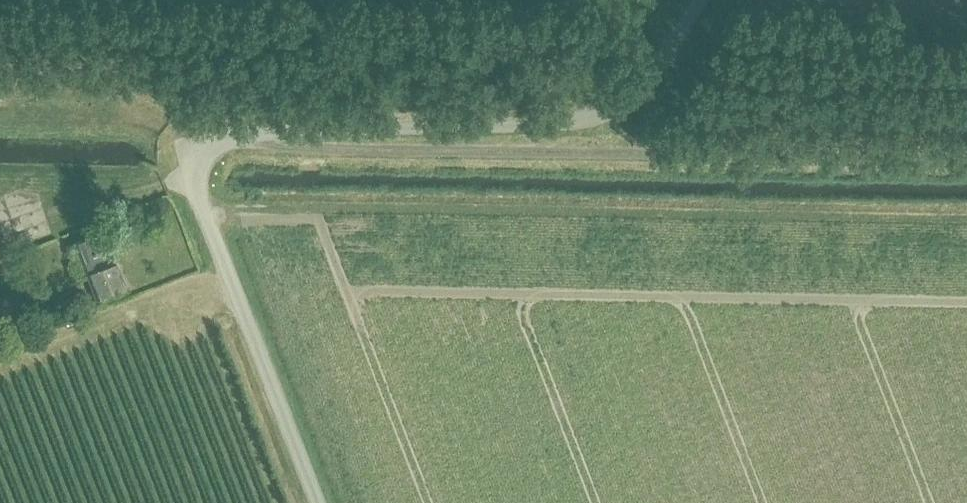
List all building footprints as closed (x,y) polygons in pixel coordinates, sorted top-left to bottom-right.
[(98,236),(74,246),(68,248),(75,264),(69,267),(75,283),(87,279),(96,303),(127,291),(117,265),(110,268),(98,236)] [(23,312),(16,293),(0,299),(0,321),(23,312)]
